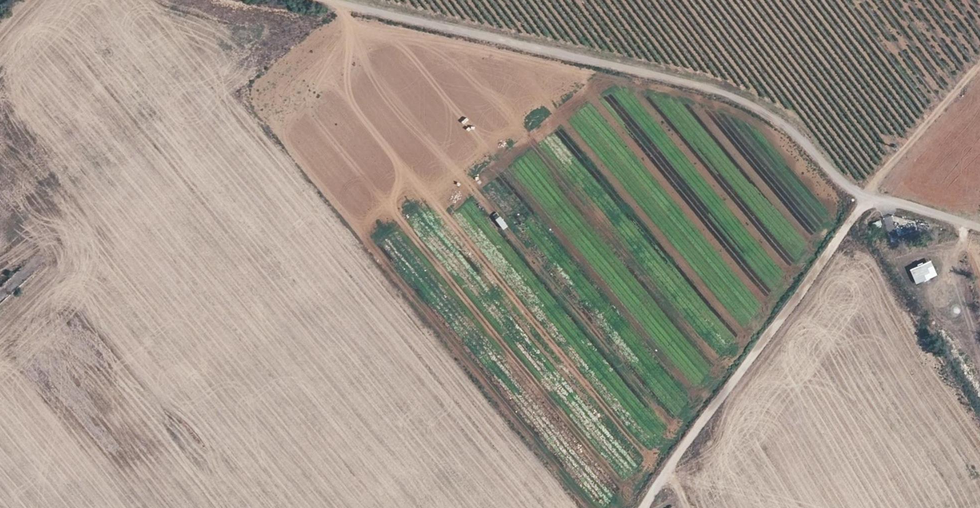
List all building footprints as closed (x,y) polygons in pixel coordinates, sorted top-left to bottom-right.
[(956,185),(960,170),(953,168),(949,182),(956,185)] [(910,270),(916,285),(937,276),(931,261),(910,270)]
